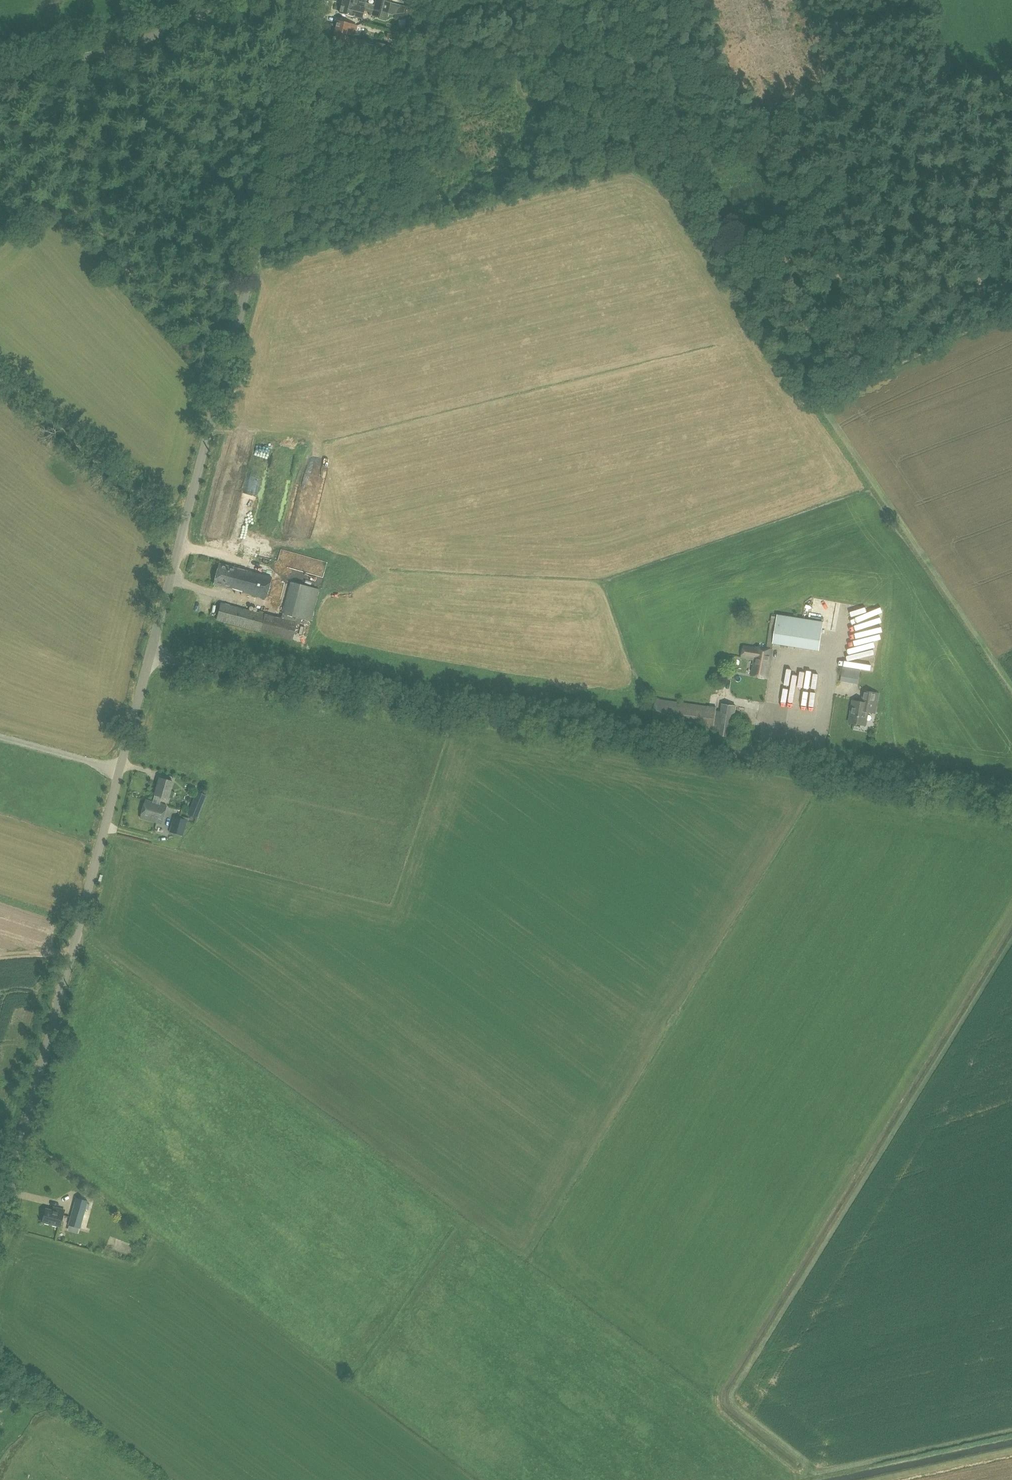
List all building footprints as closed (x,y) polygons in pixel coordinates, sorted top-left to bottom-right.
[(342,3),(364,9),(366,0),(343,0),(342,3)] [(339,13),(358,19),(361,19),(364,9),(342,3),(339,13)] [(374,11),(371,21),(385,25),(388,15),(374,11)] [(337,22),(334,32),(348,36),(349,32),(355,33),(357,27),(337,22)] [(399,41),(399,39),(401,32),(388,29),(386,38),(399,41)] [(351,48),(353,40),(347,38),(348,36),(334,32),(332,43),(351,48)] [(232,457),(243,463),(248,455),(237,448),(232,457)] [(223,500),(227,477),(223,476),(217,507),(227,509),(229,502),(223,500)] [(251,494),(264,494),(264,481),(251,481),(251,494)] [(214,585),(266,599),(272,579),(220,564),(214,585)] [(291,583),(283,614),(311,621),(319,590),(291,583)] [(292,640),(297,623),(221,603),(217,620),(292,640)] [(816,603),(810,606),(814,614),(820,611),(816,603)] [(773,644),(819,651),(824,621),(777,615),(773,644)] [(880,633),(848,641),(852,654),(847,655),(849,661),(880,653),(877,643),(882,641),(880,633)] [(756,647),(756,648),(744,646),(742,658),(754,659),(752,676),(769,678),(773,650),(756,647)] [(843,667),(841,680),(841,681),(858,684),(861,670),(843,667)] [(850,723),(866,726),(868,712),(875,713),(879,694),(864,691),(862,703),(854,701),(850,723)] [(723,705),(722,712),(716,711),(716,708),(657,700),(653,722),(714,730),(715,728),(719,728),(718,735),(731,737),(735,707),(723,705)] [(167,805),(160,803),(162,796),(169,798),(172,799),(174,792),(171,791),(173,783),(159,779),(153,802),(160,804),(167,806),(167,805)] [(194,799),(188,814),(198,818),(204,803),(194,799)] [(161,824),(167,806),(160,804),(153,802),(152,803),(145,801),(140,818),(161,824)] [(188,821),(174,817),(170,833),(183,836),(188,821)] [(69,1225),(80,1228),(87,1201),(76,1198),(69,1225)] [(56,1212),(46,1209),(43,1222),(60,1227),(65,1210),(57,1208),(56,1212)] [(113,1251),(110,1238),(103,1240),(105,1252),(113,1251)]
